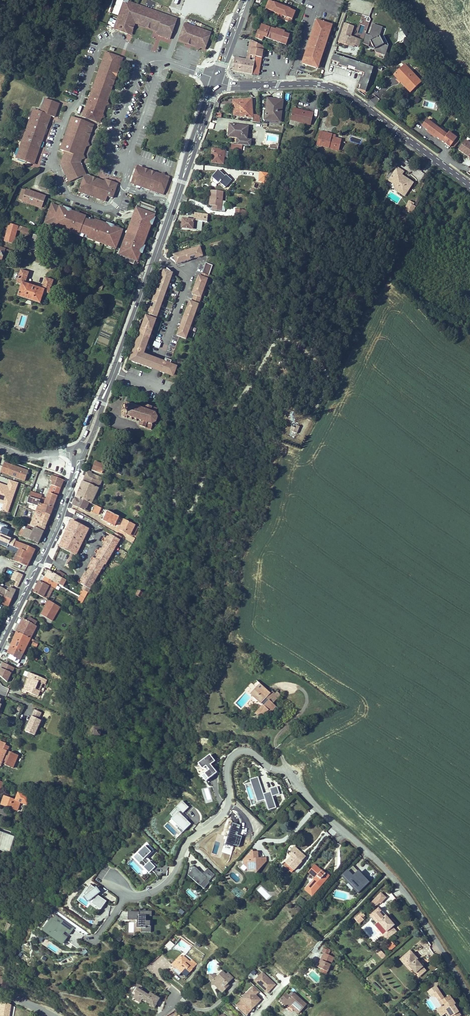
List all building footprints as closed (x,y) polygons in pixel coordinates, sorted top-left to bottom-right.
[(170,39),(178,19),(135,4),(125,0),(114,29),(125,33),(128,34),(134,19),(146,24),(159,29),(157,34),(170,39)] [(300,13),(274,3),(269,15),(295,25),(300,13)] [(159,29),(146,24),(134,19),(128,34),(131,35),(135,23),(139,25),(158,31),(159,29)] [(318,21),(316,20),(305,55),(307,56),(318,21)] [(305,61),(304,64),(316,68),(318,63),(320,63),(331,31),(329,30),(330,25),(318,21),(307,56),(305,55),(303,60),(305,61)] [(206,47),(211,33),(185,24),(180,37),(206,47)] [(350,37),(354,27),(345,24),(338,43),(347,46),(348,44),(354,46),(358,48),(361,41),(350,37)] [(381,38),(380,36),(383,27),(373,24),(369,36),(365,34),(362,44),(369,46),(368,47),(374,49),(376,53),(385,56),(389,46),(384,44),(381,38)] [(276,30),(262,25),(258,34),(257,34),(256,38),(262,41),(264,37),(267,38),(268,34),(272,36),(272,38),(282,41),(285,32),(276,29),(276,30)] [(272,38),(272,36),(268,34),(267,38),(281,43),(282,41),(272,38)] [(206,47),(180,37),(179,40),(205,50),(206,47)] [(264,47),(251,40),(248,57),(247,57),(246,60),(235,58),(233,71),(259,75),(264,47)] [(120,57),(106,52),(91,93),(90,97),(83,117),(97,122),(100,112),(107,93),(110,85),(120,57)] [(366,92),(374,68),(334,55),(331,63),(339,66),(347,68),(355,71),(362,73),(365,74),(359,90),(366,92)] [(123,58),(120,57),(110,85),(107,93),(100,112),(97,122),(100,123),(101,119),(102,118),(103,115),(103,114),(106,106),(107,106),(108,102),(107,101),(120,67),(122,63),(121,63),(123,58)] [(411,92),(421,83),(404,65),(394,75),(411,92)] [(167,86),(177,93),(184,83),(174,76),(167,86)] [(16,159),(31,164),(35,162),(43,139),(51,116),(55,117),(60,104),(45,99),(41,112),(34,109),(16,159)] [(253,115),(252,99),(233,100),(233,105),(235,104),(236,116),(253,118),(252,122),(260,123),(260,115),(253,115)] [(282,112),(283,101),(270,99),(269,111),(266,111),(265,120),(277,121),(278,111),(282,112)] [(168,111),(161,109),(156,127),(163,128),(168,111)] [(311,125),(314,114),(293,109),(290,120),(305,123),(311,125)] [(69,182),(83,176),(77,163),(91,124),(72,117),(61,150),(65,151),(61,164),(66,175),(69,181),(69,182)] [(458,136),(451,131),(449,133),(430,117),(424,125),(427,127),(427,128),(429,130),(437,136),(440,139),(440,138),(443,141),(450,147),(452,145),(453,144),(455,146),(461,140),(458,137),(458,136)] [(103,184),(104,181),(86,175),(82,167),(80,163),(94,125),(91,124),(77,163),(83,176),(83,177),(84,177),(103,184)] [(246,139),(248,126),(229,124),(229,129),(232,130),(231,137),(238,137),(241,138),(240,145),(242,145),(250,146),(251,140),(246,139)] [(342,140),(335,138),(332,137),(332,135),(320,132),(317,145),(339,150),(342,140)] [(466,141),(459,150),(469,159),(469,145),(466,141)] [(225,151),(216,150),(216,152),(214,152),(213,156),(212,156),(212,162),(223,164),(225,151)] [(170,178),(137,166),(136,169),(143,171),(152,175),(163,179),(169,181),(170,178)] [(414,183),(402,175),(404,172),(397,167),(391,178),(396,181),(395,183),(400,186),(401,188),(399,190),(406,194),(414,183)] [(164,195),(169,181),(163,179),(152,175),(143,171),(136,169),(131,183),(140,186),(144,188),(164,195)] [(219,171),(213,177),(215,178),(219,182),(225,188),(229,183),(231,180),(223,173),(222,174),(219,171)] [(113,198),(118,184),(105,179),(104,181),(103,184),(84,177),(79,192),(106,202),(108,196),(113,198)] [(401,188),(400,186),(395,183),(396,181),(391,178),(388,181),(394,184),(395,190),(405,196),(406,194),(399,190),(401,188)] [(19,200),(41,208),(45,197),(39,195),(39,197),(35,196),(36,194),(23,190),(19,200)] [(221,209),(223,191),(211,190),(210,205),(213,206),(217,206),(217,210),(221,211),(221,209)] [(413,211),(416,204),(414,203),(415,201),(412,200),(411,202),(410,202),(407,209),(413,211)] [(143,242),(146,234),(148,235),(150,229),(149,229),(152,221),(145,219),(146,215),(154,218),(156,212),(155,211),(156,208),(141,202),(139,206),(138,205),(136,211),(137,212),(135,218),(133,218),(130,227),(131,227),(128,236),(127,235),(120,253),(121,254),(119,259),(134,264),(135,260),(138,261),(141,253),(133,250),(134,247),(142,250),(145,242),(143,242)] [(106,235),(110,226),(95,220),(94,223),(85,219),(86,217),(71,211),(68,219),(64,218),(67,211),(63,209),(64,209),(56,206),(55,207),(51,206),(45,221),(49,223),(48,224),(55,227),(59,228),(62,229),(63,229),(67,230),(67,231),(72,233),(79,236),(80,233),(89,237),(88,239),(95,242),(100,244),(101,243),(113,247),(113,246),(117,248),(122,232),(119,231),(119,229),(114,227),(110,236),(106,235)] [(247,210),(236,209),(235,218),(239,218),(243,218),(247,210)] [(183,219),(182,228),(201,230),(201,225),(197,224),(198,221),(183,219)] [(17,231),(19,226),(9,223),(5,241),(14,244),(17,231)] [(42,238),(34,235),(30,249),(38,251),(42,238)] [(200,247),(192,249),(192,251),(186,253),(186,251),(173,255),(174,258),(171,259),(175,262),(176,265),(180,263),(189,261),(189,260),(198,257),(198,258),(203,256),(200,247)] [(202,295),(207,281),(206,281),(207,279),(208,279),(213,265),(206,263),(201,276),(200,279),(198,278),(197,281),(197,280),(194,289),(193,292),(195,293),(194,295),(192,302),(191,304),(189,303),(188,306),(185,314),(184,317),(186,318),(185,320),(183,327),(182,329),(180,328),(179,331),(177,335),(186,338),(188,332),(187,331),(188,329),(189,329),(192,322),(190,322),(191,320),(193,320),(198,307),(196,306),(197,304),(198,304),(201,297),(200,297),(201,294),(202,295)] [(165,292),(167,287),(168,288),(173,274),(171,274),(172,272),(167,268),(167,269),(166,272),(164,271),(163,273),(162,273),(159,282),(160,282),(159,284),(161,285),(159,290),(157,289),(156,292),(156,291),(153,300),(152,302),(155,303),(153,308),(150,307),(150,310),(149,310),(148,314),(157,317),(160,310),(159,310),(160,305),(161,306),(166,292),(165,292)] [(21,270),(16,283),(21,285),(18,296),(40,304),(44,292),(49,294),(54,281),(46,278),(42,289),(25,284),(29,272),(21,270)] [(153,329),(155,323),(156,320),(146,316),(146,318),(145,318),(144,322),(144,323),(143,326),(141,332),(140,332),(139,337),(138,339),(136,344),(133,353),(131,358),(131,359),(131,360),(132,361),(133,362),(138,364),(138,363),(147,367),(152,369),(155,359),(154,358),(148,356),(144,355),(145,350),(146,350),(149,339),(150,339),(152,333),(151,333),(153,329)] [(160,360),(155,359),(152,369),(156,370),(160,372),(164,362),(160,360)] [(172,361),(170,361),(166,359),(165,362),(164,362),(160,372),(165,373),(167,374),(168,372),(170,373),(174,375),(177,367),(171,364),(172,361)] [(140,425),(140,426),(151,430),(152,426),(153,426),(156,425),(155,422),(156,422),(158,417),(156,414),(157,412),(158,408),(147,405),(146,406),(145,406),(144,409),(145,409),(145,410),(131,406),(130,403),(127,403),(125,404),(125,406),(124,405),(124,406),(123,406),(122,412),(122,413),(122,415),(123,417),(125,417),(128,416),(141,421),(140,421),(139,424),(140,425)] [(28,470),(4,461),(0,472),(24,481),(28,470)] [(92,470),(102,473),(105,465),(95,461),(92,470)] [(76,497),(91,504),(99,488),(96,487),(91,484),(93,479),(98,481),(100,477),(91,474),(88,472),(87,472),(83,481),(76,497)] [(40,503),(53,507),(64,480),(61,479),(54,477),(52,476),(51,480),(53,481),(47,499),(42,497),(42,495),(31,492),(29,497),(41,500),(40,503)] [(50,515),(53,507),(40,503),(41,500),(29,497),(29,498),(27,498),(26,501),(28,502),(28,503),(38,506),(36,512),(42,515),(42,513),(50,515)] [(73,505),(78,507),(79,506),(80,507),(80,508),(88,512),(91,504),(76,497),(73,505)] [(119,517),(105,510),(101,519),(115,526),(119,517)] [(31,526),(44,531),(46,527),(50,515),(42,513),(42,515),(36,512),(31,526)] [(67,564),(71,566),(89,529),(72,520),(60,547),(72,553),(67,564)] [(131,535),(135,525),(125,520),(120,530),(125,532),(125,533),(130,535),(131,535)] [(38,543),(44,531),(31,526),(28,525),(26,529),(25,531),(22,529),(19,535),(38,543)] [(2,527),(0,531),(0,544),(7,547),(9,544),(13,546),(16,541),(7,537),(10,530),(2,527)] [(88,592),(93,595),(123,538),(114,532),(113,535),(109,534),(96,559),(95,558),(81,584),(84,585),(83,589),(84,589),(88,592)] [(135,539),(128,535),(126,540),(133,544),(135,539)] [(27,566),(35,549),(16,541),(13,546),(9,544),(7,547),(8,549),(14,551),(15,547),(19,549),(19,550),(21,551),(18,556),(16,555),(14,561),(27,566)] [(48,572),(46,577),(58,583),(63,587),(67,580),(63,578),(61,577),(58,576),(49,571),(47,570),(46,569),(45,571),(48,572)] [(20,583),(22,577),(20,576),(15,574),(13,580),(17,582),(20,583)] [(58,583),(46,577),(43,576),(40,581),(55,588),(58,583)] [(34,592),(48,600),(54,589),(39,581),(34,592)] [(12,600),(16,590),(9,587),(7,591),(0,587),(0,595),(12,600)] [(88,592),(84,589),(83,591),(81,593),(80,593),(79,595),(80,596),(85,598),(88,592)] [(12,600),(0,595),(0,598),(2,599),(0,602),(9,606),(12,600)] [(52,621),(60,607),(48,600),(46,604),(47,605),(45,607),(46,608),(45,610),(44,609),(41,615),(52,621)] [(27,620),(35,625),(37,622),(29,617),(27,620)] [(17,632),(31,638),(37,626),(35,625),(27,620),(23,618),(17,632)] [(11,647),(23,654),(30,639),(31,638),(17,632),(11,647)] [(6,657),(18,664),(23,654),(11,647),(8,652),(6,657)] [(0,670),(0,676),(8,682),(12,673),(12,674),(15,668),(3,663),(0,670)] [(43,683),(45,679),(30,672),(28,677),(29,677),(26,685),(28,686),(26,691),(38,696),(43,683)] [(275,694),(273,696),(271,693),(264,687),(261,690),(258,688),(253,693),(259,699),(258,701),(263,705),(256,712),(262,718),(269,711),(271,713),(274,709),(271,706),(273,704),(280,696),(276,693),(275,694)] [(42,712),(36,709),(26,731),(35,735),(42,720),(39,719),(42,712)] [(1,766),(3,760),(6,761),(5,765),(13,768),(18,755),(10,752),(8,756),(5,755),(7,751),(4,749),(5,745),(6,743),(0,741),(0,750),(1,750),(0,752),(0,766),(1,766)] [(216,773),(210,765),(214,761),(209,755),(199,763),(206,772),(204,774),(208,779),(216,773)] [(270,791),(263,794),(257,777),(249,779),(257,802),(264,799),(268,810),(275,807),(272,796),(279,794),(276,786),(269,788),(270,791)] [(205,803),(212,802),(208,787),(202,789),(205,803)] [(27,804),(30,797),(18,793),(16,800),(4,796),(2,805),(17,810),(20,802),(27,805),(27,804)] [(181,801),(176,807),(182,813),(188,808),(181,801)] [(171,820),(183,832),(190,824),(177,812),(171,820)] [(0,832),(0,850),(9,852),(14,836),(0,832)] [(146,858),(154,851),(147,844),(133,857),(139,863),(142,861),(146,865),(143,867),(149,873),(152,871),(155,867),(146,858)] [(286,863),(294,870),(306,857),(303,855),(302,856),(300,855),(302,854),(294,847),(290,851),(294,855),(290,860),(289,859),(286,863)] [(243,860),(244,865),(247,868),(247,871),(254,870),(257,872),(263,866),(263,860),(258,860),(258,858),(258,851),(253,852),(252,852),(252,855),(248,855),(243,860)] [(263,860),(263,866),(267,861),(267,857),(258,858),(258,860),(263,860)] [(286,863),(284,865),(292,872),(294,870),(286,863)] [(322,871),(315,865),(309,872),(315,878),(313,881),(320,887),(330,876),(326,873),(325,874),(323,872),(322,874),(320,873),(322,871)] [(202,874),(195,868),(194,870),(196,872),(191,877),(203,887),(214,874),(207,868),(202,874)] [(353,877),(348,871),(342,876),(355,889),(358,893),(362,890),(361,889),(368,882),(362,875),(358,878),(355,875),(353,877)] [(312,896),(320,887),(313,881),(305,890),(312,896)] [(106,901),(95,893),(97,890),(90,885),(83,895),(93,901),(91,903),(101,910),(106,901)] [(266,899),(270,896),(261,886),(257,890),(266,899)] [(387,897),(382,893),(377,898),(380,902),(382,903),(387,897)] [(385,916),(379,908),(372,914),(379,922),(378,922),(386,932),(383,935),(387,940),(397,932),(392,927),(394,925),(386,915),(385,916)] [(146,921),(146,916),(152,916),(152,911),(145,911),(145,912),(142,912),(142,911),(139,911),(139,912),(130,912),(130,920),(139,920),(139,928),(141,928),(141,932),(151,932),(151,926),(150,926),(150,921),(146,921)] [(355,919),(359,924),(364,919),(362,918),(365,915),(362,912),(355,919)] [(70,935),(74,928),(55,915),(53,919),(48,925),(50,926),(46,931),(64,944),(68,937),(62,934),(64,931),(70,935)] [(46,931),(50,926),(48,925),(53,919),(51,918),(43,929),(46,931)] [(170,940),(165,945),(169,950),(174,945),(170,940)] [(319,968),(327,972),(334,957),(328,954),(330,951),(324,948),(322,952),(324,953),(321,960),(322,961),(319,968)] [(380,949),(376,953),(382,959),(386,956),(380,949)] [(411,971),(412,970),(406,962),(408,961),(405,958),(411,952),(410,950),(400,960),(411,971)] [(408,961),(406,962),(412,970),(415,973),(416,972),(420,976),(426,971),(420,965),(416,960),(418,959),(411,952),(405,958),(408,961)] [(176,968),(176,964),(182,957),(180,956),(172,965),(176,968)] [(176,964),(176,968),(186,977),(195,966),(183,956),(182,957),(176,964)] [(229,986),(227,984),(233,978),(228,973),(226,975),(223,971),(217,977),(215,975),(209,974),(209,980),(212,980),(212,985),(215,985),(217,985),(218,985),(219,986),(217,988),(222,993),(229,986)] [(271,990),(276,984),(266,975),(264,974),(261,978),(263,980),(259,984),(267,991),(269,989),(271,990)] [(137,988),(135,992),(136,992),(136,994),(135,995),(133,998),(140,1002),(142,999),(143,998),(145,998),(146,999),(146,1000),(147,1000),(146,1001),(151,1004),(150,1005),(154,1008),(157,1004),(156,1004),(160,998),(150,992),(149,995),(137,988)] [(254,1000),(256,998),(255,997),(257,994),(252,989),(245,996),(246,997),(242,1002),(237,1007),(241,1010),(240,1012),(244,1015),(245,1015),(248,1013),(249,1014),(258,1004),(254,1000)] [(434,993),(440,1002),(444,999),(438,990),(434,993)] [(294,1010),(298,1013),(306,1004),(294,994),(290,998),(286,994),(280,1000),(293,1011),(294,1010)] [(442,1005),(441,1006),(441,1007),(440,1013),(441,1015),(442,1015),(447,1013),(450,1015),(453,1015),(460,1015),(456,1009),(454,1005),(455,1004),(452,999),(449,1002),(446,998),(444,999),(440,1002),(442,1005)]
